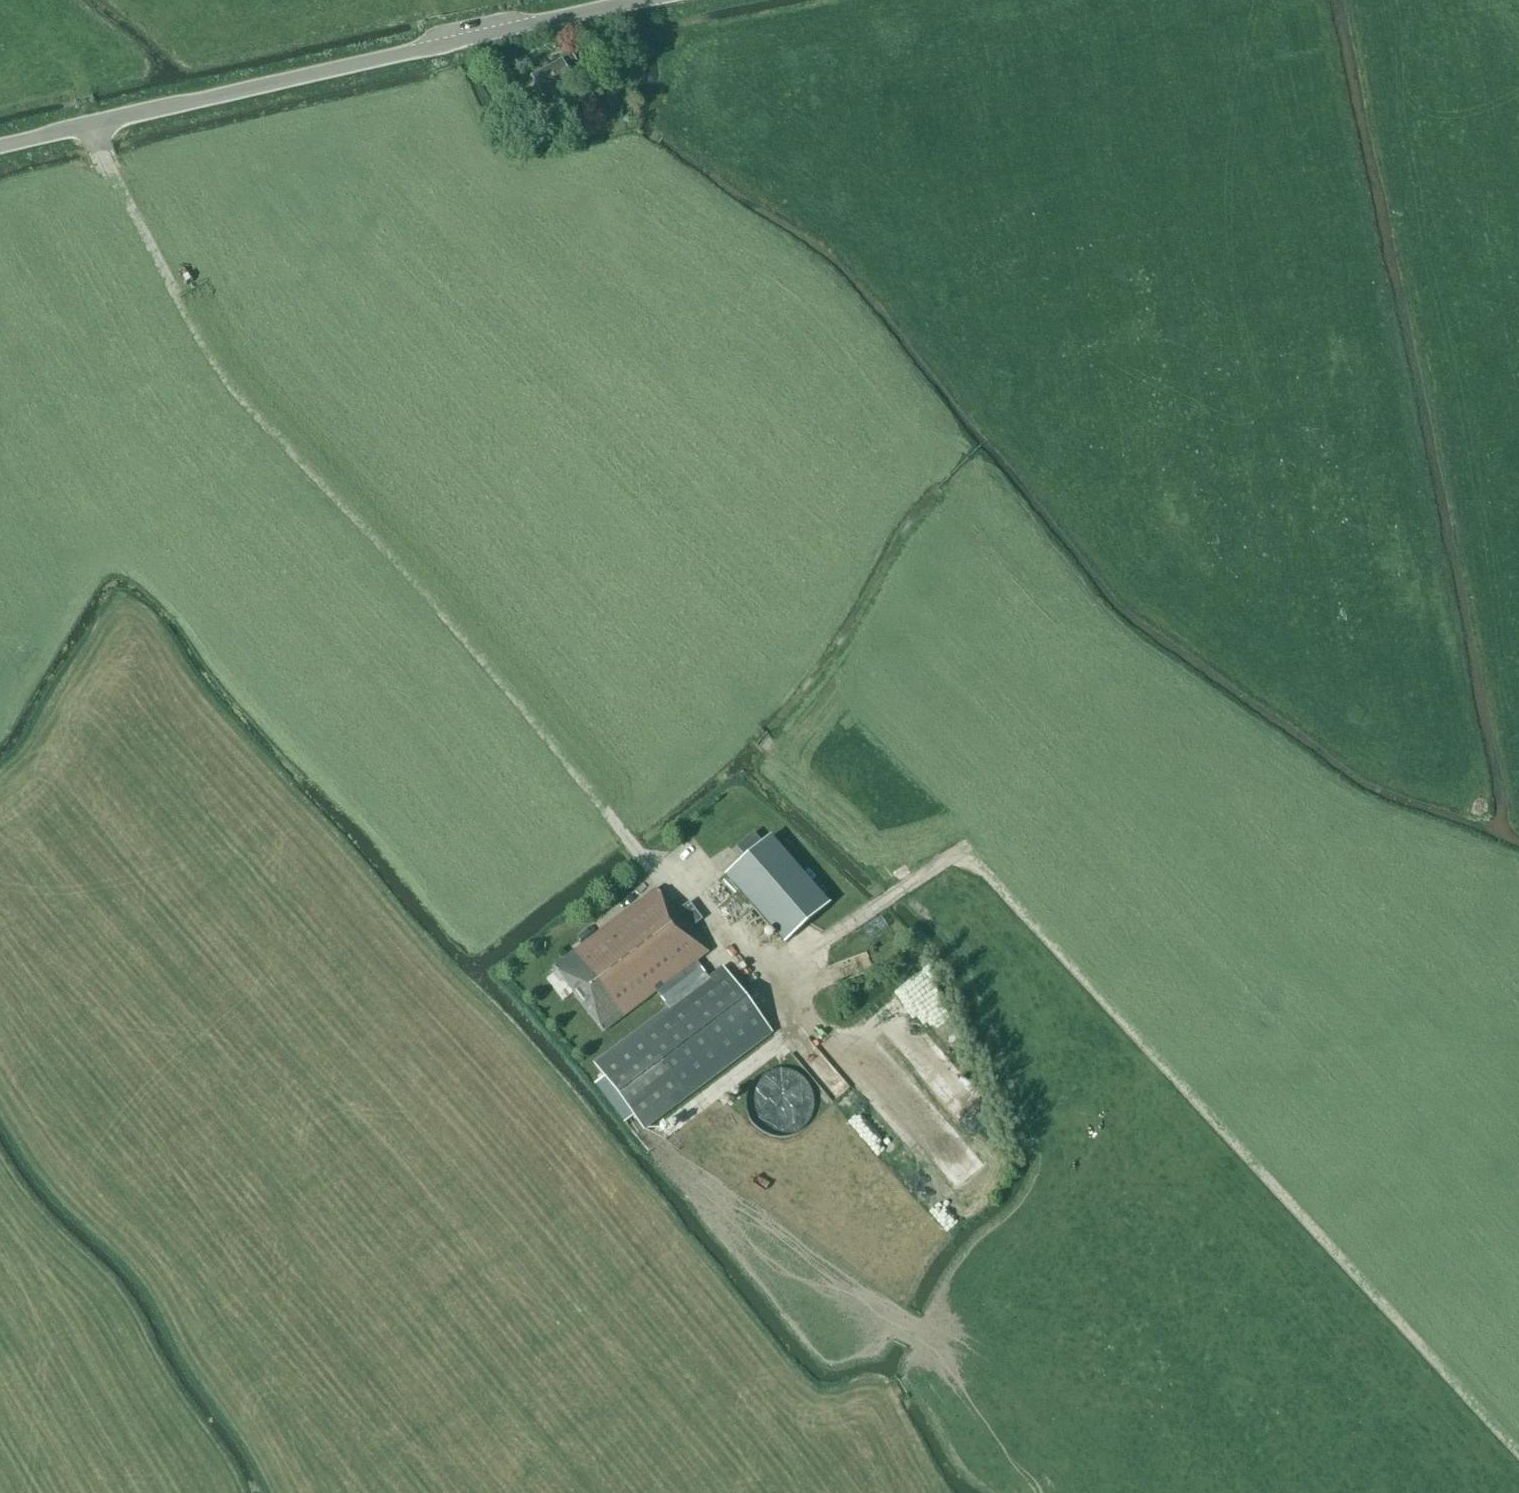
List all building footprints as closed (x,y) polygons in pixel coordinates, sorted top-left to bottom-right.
[(533,78),(544,98),(573,82),(567,71),(578,66),(573,57),(533,78)] [(770,839),(726,876),(785,944),(829,906),(770,839)] [(709,978),(697,962),(709,952),(692,928),(702,920),(689,903),(678,911),(673,904),(670,907),(657,890),(553,968),(603,1033),(656,992),(668,1008),(594,1064),(645,1132),(774,1033),(723,966),(709,978)]
